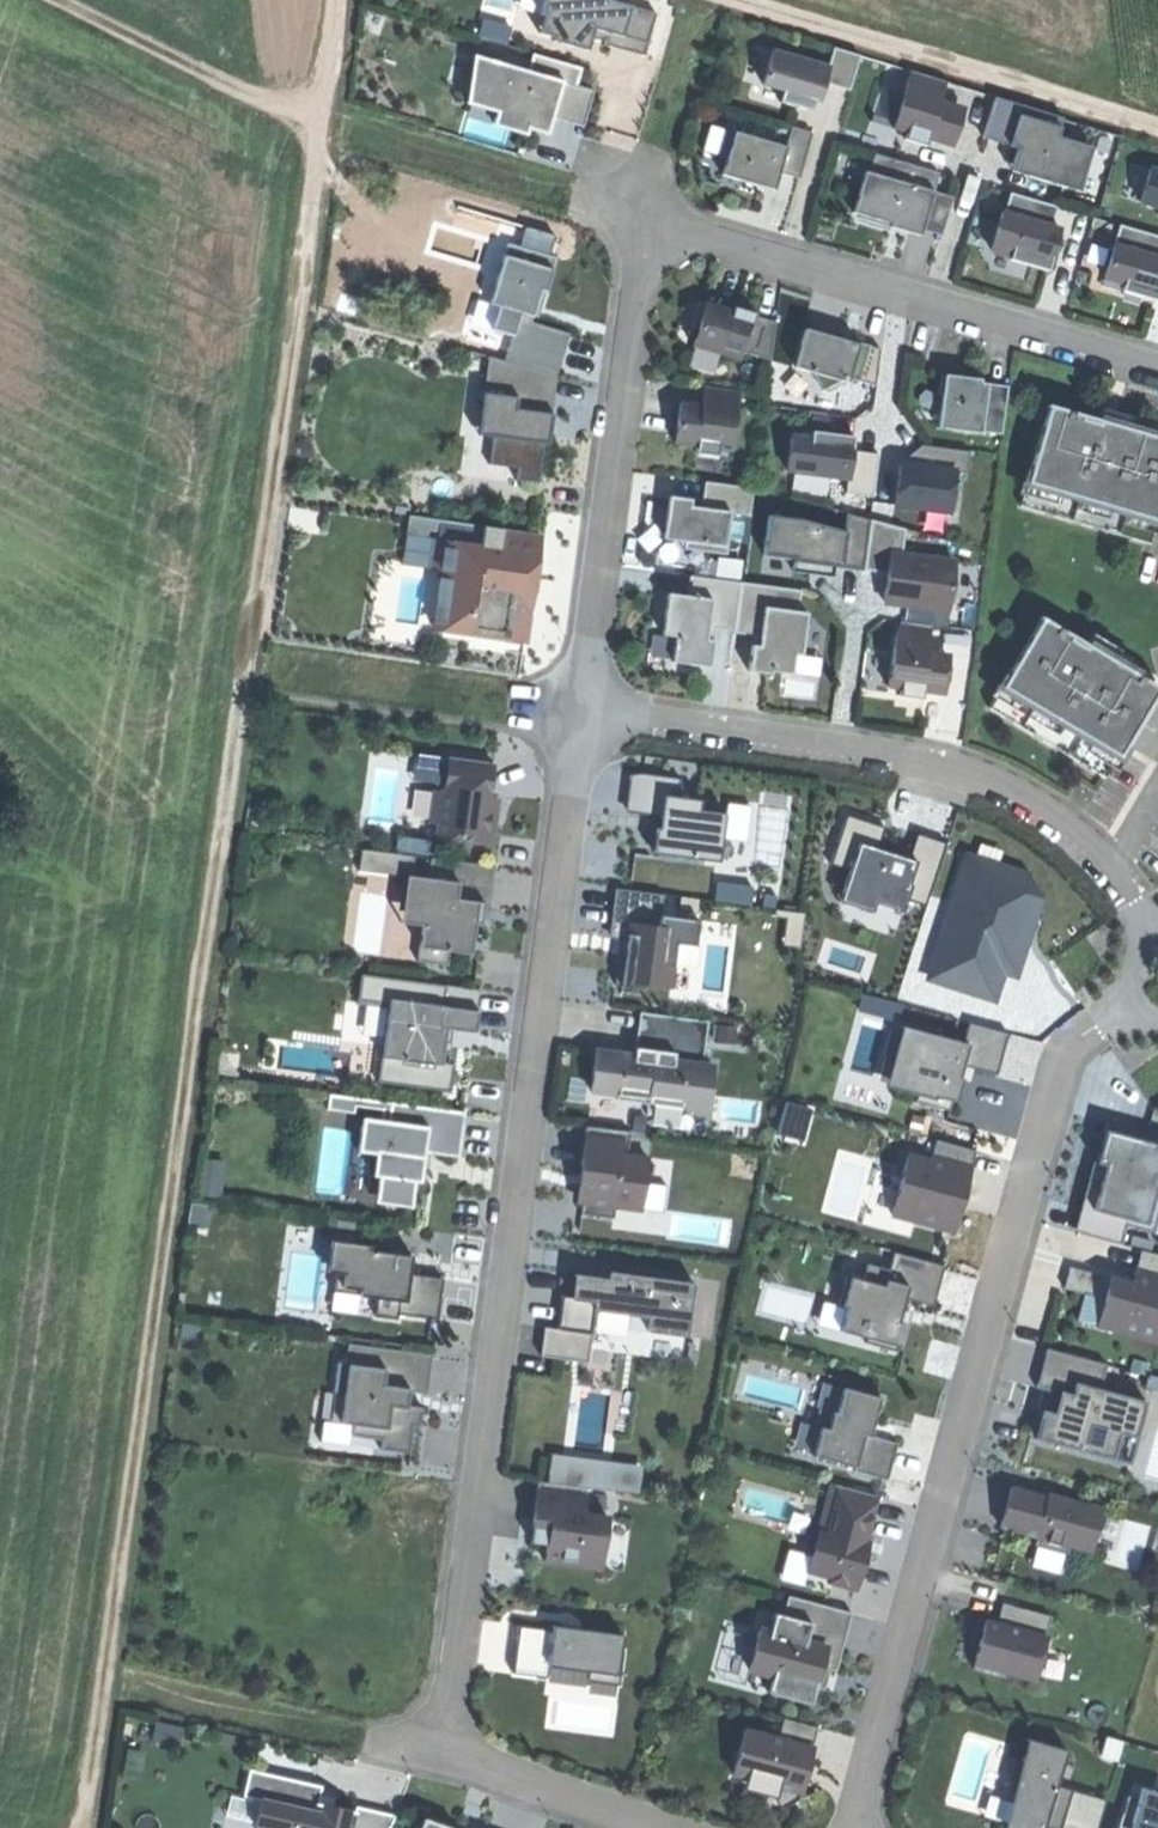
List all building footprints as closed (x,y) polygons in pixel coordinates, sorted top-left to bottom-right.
[(828,49),(822,70),(818,86),(820,86),(844,93),(854,57),(828,49)] [(478,57),(465,104),(498,113),(495,124),(549,139),(555,118),(585,127),(596,87),(580,82),(585,65),(535,51),(530,71),(478,57)] [(815,85),(818,86),(822,70),(767,54),(757,88),(776,93),(781,95),(778,106),(807,114),(811,102),(815,85)] [(941,85),(905,74),(888,131),(901,135),(899,143),(920,149),(922,142),(946,150),(951,133),(955,120),(951,111),(934,106),(941,85)] [(951,84),(946,100),(970,107),(975,91),(951,84)] [(818,95),(820,86),(818,86),(815,85),(811,102),(816,103),(818,95)] [(773,104),(778,106),(781,95),(776,93),(773,104)] [(978,136),(1001,143),(1009,115),(1051,127),(1054,115),(989,97),(978,136)] [(1002,168),(1069,187),(1081,145),(1049,135),(1051,127),(1009,115),(1001,143),(1008,145),(1002,168)] [(775,175),(794,181),(808,136),(786,129),(779,150),(721,132),(713,159),(722,162),(717,177),(746,186),(769,193),(775,175)] [(849,217),(856,219),(864,193),(869,194),(879,161),(871,159),(865,177),(861,176),(849,217)] [(934,178),(879,161),(869,194),(864,193),(856,219),(855,223),(887,232),(889,226),(918,235),(938,241),(949,202),(929,196),(934,178)] [(1157,220),(1157,176),(1146,172),(1136,206),(1155,212),(1154,218),(1157,220)] [(1055,233),(1046,231),(1039,228),(1045,209),(1005,197),(999,217),(997,217),(985,256),(1005,261),(1004,264),(1019,268),(1043,275),(1055,233)] [(1052,211),(1045,209),(1039,228),(1046,231),(1052,211)] [(916,241),(918,235),(889,226),(887,232),(901,236),(916,241)] [(1114,229),(1100,282),(1120,287),(1118,295),(1132,299),(1154,305),(1157,292),(1157,262),(1149,259),(1155,240),(1114,229)] [(1155,240),(1149,259),(1157,262),(1157,261),(1157,241),(1155,240)] [(501,307),(536,317),(539,305),(544,290),(551,292),(561,258),(509,242),(499,276),(510,279),(501,307)] [(534,322),(536,317),(501,307),(494,331),(515,337),(508,361),(558,376),(571,333),(534,322)] [(750,318),(742,316),(741,319),(727,316),(694,307),(687,334),(691,335),(687,352),(715,360),(716,359),(734,364),(736,357),(765,365),(769,327),(750,321),(750,318)] [(836,344),(801,334),(791,373),(807,378),(817,395),(835,385),(843,388),(844,383),(871,390),(875,355),(853,349),(852,352),(844,349),(837,347),(836,344)] [(937,401),(933,433),(976,439),(976,437),(996,439),(1002,393),(982,391),(983,389),(970,388),(960,386),(960,383),(936,379),(933,400),(937,401)] [(714,452),(727,454),(735,394),(700,389),(697,408),(697,413),(675,411),(673,427),(670,447),(693,450),(692,457),(713,460),(714,452)] [(676,405),(675,411),(697,413),(697,408),(676,405)] [(1146,548),(1157,506),(1157,443),(1142,438),(1139,450),(1127,446),(1129,439),(1094,429),(1075,424),(1076,419),(1044,410),(1015,510),(1146,548)] [(1095,425),(1094,429),(1129,439),(1127,446),(1139,450),(1142,438),(1135,436),(1095,425)] [(786,441),(782,476),(843,484),(841,498),(868,502),(872,466),(847,463),(848,456),(850,441),(807,436),(806,444),(786,441)] [(901,509),(962,508),(962,449),(900,450),(901,509)] [(848,456),(847,463),(872,466),(873,459),(861,457),(848,456)] [(699,486),(696,513),(704,514),(707,487),(699,486)] [(748,492),(707,487),(704,514),(696,513),(685,512),(686,505),(665,502),(662,525),(659,545),(678,547),(699,549),(698,557),(720,560),(725,517),(745,520),(748,492)] [(902,533),(867,523),(861,575),(884,577),(884,579),(891,580),(889,595),(882,594),(881,607),(946,614),(951,566),(899,560),(902,533)] [(541,535),(486,527),(483,548),(458,545),(454,571),(445,570),(437,629),(474,634),(475,625),(492,627),(491,636),(527,641),(533,596),(541,535)] [(432,568),(445,570),(454,571),(458,545),(436,542),(432,568)] [(677,555),(698,557),(699,549),(678,547),(677,555)] [(883,587),(882,594),(889,595),(891,580),(884,579),(883,587)] [(705,624),(732,628),(737,587),(685,581),(683,601),(664,599),(659,641),(672,642),(669,668),(707,672),(710,646),(703,645),(705,624)] [(737,587),(732,628),(732,631),(757,634),(756,643),(755,651),(747,650),(744,676),(767,679),(768,677),(788,679),(790,660),(798,661),(803,618),(794,617),(797,595),(737,587)] [(1038,621),(985,711),(1048,748),(1102,780),(1155,689),(1123,671),(1120,674),(1080,651),(1065,642),(1067,638),(1038,621)] [(919,695),(940,698),(945,661),(924,659),(924,653),(927,628),(897,624),(889,642),(883,690),(896,692),(895,698),(904,699),(918,701),(919,695)] [(474,634),(491,636),(492,627),(475,625),(474,634)] [(1083,647),(1080,651),(1120,674),(1123,671),(1083,647)] [(946,656),(924,653),(924,659),(945,661),(946,656)] [(439,838),(496,844),(498,824),(494,824),(496,799),(492,798),(496,762),(451,758),(448,792),(437,791),(434,821),(441,822),(439,838)] [(660,813),(656,854),(726,862),(722,899),(754,902),(758,861),(774,863),(776,845),(771,844),(772,830),(751,828),(754,801),(731,798),(730,811),(699,808),(700,796),(679,794),(681,777),(633,772),(629,810),(660,813)] [(503,799),(496,799),(494,824),(498,824),(500,824),(501,814),(503,799)] [(936,872),(945,840),(919,833),(914,853),(880,844),(886,823),(853,815),(832,892),(906,911),(917,867),(936,872)] [(363,848),(362,869),(415,873),(416,852),(363,848)] [(950,902),(931,896),(901,999),(1030,1037),(1037,1015),(1044,1017),(1050,999),(1019,990),(1053,876),(966,850),(950,902)] [(465,901),(480,902),(495,904),(498,866),(435,860),(433,879),(467,882),(465,901)] [(479,919),(480,902),(465,901),(467,882),(433,879),(413,877),(411,903),(427,904),(421,963),(451,966),(452,949),(476,952),(479,919)] [(664,912),(666,893),(619,887),(613,930),(629,932),(623,983),(676,990),(680,962),(695,964),(700,917),(664,912)] [(452,1007),(450,1027),(479,1030),(483,988),(448,984),(446,1006),(452,1007)] [(449,1037),(450,1027),(452,1007),(446,1006),(392,1000),(386,1058),(405,1060),(405,1067),(439,1070),(442,1044),(448,1044),(449,1037)] [(637,1016),(632,1059),(701,1068),(706,1025),(637,1016)] [(966,1063),(998,1072),(1008,1033),(970,1023),(966,1039),(904,1022),(888,1081),(957,1099),(966,1063)] [(710,1069),(701,1068),(632,1059),(594,1054),(589,1096),(616,1099),(615,1104),(704,1115),(710,1069)] [(358,1114),(359,1107),(360,1099),(330,1095),(328,1110),(358,1114)] [(367,1118),(366,1127),(391,1130),(394,1102),(360,1099),(359,1107),(385,1110),(384,1120),(367,1118)] [(432,1135),(430,1153),(464,1157),(469,1111),(394,1102),(391,1130),(432,1135)] [(1157,1232),(1157,1128),(1110,1115),(1078,1230),(1153,1250),(1157,1232)] [(668,1210),(674,1156),(625,1151),(628,1130),(587,1125),(579,1201),(668,1210)] [(429,1161),(430,1153),(432,1135),(391,1130),(366,1127),(363,1154),(379,1155),(429,1161)] [(906,1148),(894,1220),(961,1230),(975,1146),(937,1140),(935,1153),(906,1148)] [(429,1161),(379,1155),(377,1177),(389,1179),(419,1182),(426,1183),(428,1166),(429,1161)] [(419,1182),(389,1179),(386,1204),(416,1208),(419,1182)] [(335,1248),(343,1249),(357,1250),(360,1222),(338,1220),(335,1248)] [(361,1299),(379,1301),(403,1303),(414,1304),(417,1275),(406,1274),(407,1265),(412,1266),(413,1249),(392,1247),(391,1253),(357,1250),(343,1249),(339,1289),(362,1291),(361,1299)] [(887,1253),(883,1269),(879,1282),(896,1287),(893,1297),(925,1306),(936,1266),(887,1253)] [(1130,1285),(1157,1292),(1157,1258),(1138,1253),(1130,1285)] [(875,1281),(879,1282),(883,1269),(861,1263),(856,1283),(873,1288),(875,1281)] [(1061,1291),(1081,1296),(1093,1299),(1098,1277),(1067,1269),(1061,1291)] [(574,1280),(571,1301),(583,1303),(581,1313),(593,1315),(627,1319),(628,1313),(648,1316),(647,1322),(645,1336),(685,1341),(692,1287),(668,1284),(669,1281),(653,1279),(652,1282),(632,1279),(633,1276),(607,1272),(605,1282),(572,1278),(572,1279),(574,1280)] [(414,1304),(403,1303),(402,1314),(443,1318),(445,1297),(447,1278),(417,1275),(414,1304)] [(1098,1277),(1093,1299),(1081,1296),(1074,1324),(1157,1346),(1157,1292),(1130,1285),(1098,1277)] [(827,1332),(893,1349),(899,1326),(886,1322),(893,1297),(896,1287),(879,1282),(875,1281),(873,1288),(856,1283),(837,1278),(829,1307),(834,1308),(827,1332)] [(583,1303),(571,1301),(559,1300),(554,1334),(590,1339),(593,1315),(581,1313),(583,1303)] [(401,1320),(402,1314),(403,1303),(379,1301),(377,1317),(401,1320)] [(648,1316),(628,1313),(627,1319),(638,1321),(647,1322),(648,1316)] [(326,1418),(324,1440),(415,1449),(420,1396),(430,1397),(435,1350),(352,1342),(344,1420),(326,1418)] [(1104,1389),(1111,1360),(1054,1347),(1033,1437),(1132,1460),(1147,1399),(1104,1389)] [(811,1458),(852,1468),(860,1435),(868,1437),(878,1400),(844,1391),(837,1416),(831,1414),(827,1431),(818,1429),(811,1458)] [(860,1435),(852,1468),(851,1473),(886,1482),(891,1462),(895,1444),(868,1437),(860,1435)] [(585,1491),(536,1484),(532,1514),(528,1545),(545,1547),(542,1565),(599,1572),(606,1520),(581,1517),(585,1491)] [(1087,1552),(1098,1510),(1004,1486),(993,1529),(1087,1552)] [(854,1594),(864,1558),(859,1557),(862,1545),(875,1499),(837,1489),(828,1487),(828,1489),(837,1491),(824,1538),(816,1535),(811,1534),(805,1539),(802,1550),(806,1558),(810,1560),(805,1576),(827,1582),(826,1586),(854,1594)] [(867,1547),(862,1545),(859,1557),(864,1558),(866,1552),(867,1547)] [(786,1599),(781,1618),(806,1625),(801,1641),(826,1648),(820,1671),(834,1675),(839,1658),(850,1616),(786,1599)] [(1000,1606),(995,1627),(1043,1640),(1049,1619),(1000,1606)] [(810,1708),(820,1671),(826,1648),(801,1641),(806,1625),(781,1618),(772,1616),(767,1636),(757,1633),(746,1673),(771,1679),(766,1697),(810,1708)] [(1044,1640),(1043,1640),(995,1627),(983,1624),(977,1646),(970,1672),(1001,1681),(1002,1676),(1032,1684),(1044,1640)] [(543,1667),(547,1629),(515,1626),(511,1674),(542,1677),(543,1667)] [(616,1673),(619,1635),(547,1629),(543,1667),(616,1673)] [(817,1729),(783,1719),(777,1740),(744,1731),(731,1776),(766,1786),(779,1811),(795,1801),(800,1782),(798,1781),(799,1776),(800,1771),(804,1772),(817,1729)] [(1044,1788),(1054,1753),(1017,1743),(993,1827),(1033,1827),(1044,1788)] [(249,1777),(244,1802),(260,1806),(256,1827),(391,1827),(394,1823),(356,1814),(355,1818),(338,1814),(318,1810),(321,1793),(249,1777)] [(1121,1827),(1157,1827),(1157,1789),(1144,1785),(1135,1825),(1122,1822),(1121,1827)] [(1058,1792),(1044,1788),(1033,1827),(1035,1827),(1048,1827),(1058,1792)] [(1098,1802),(1064,1792),(1053,1827),(1090,1827),(1098,1802)]
